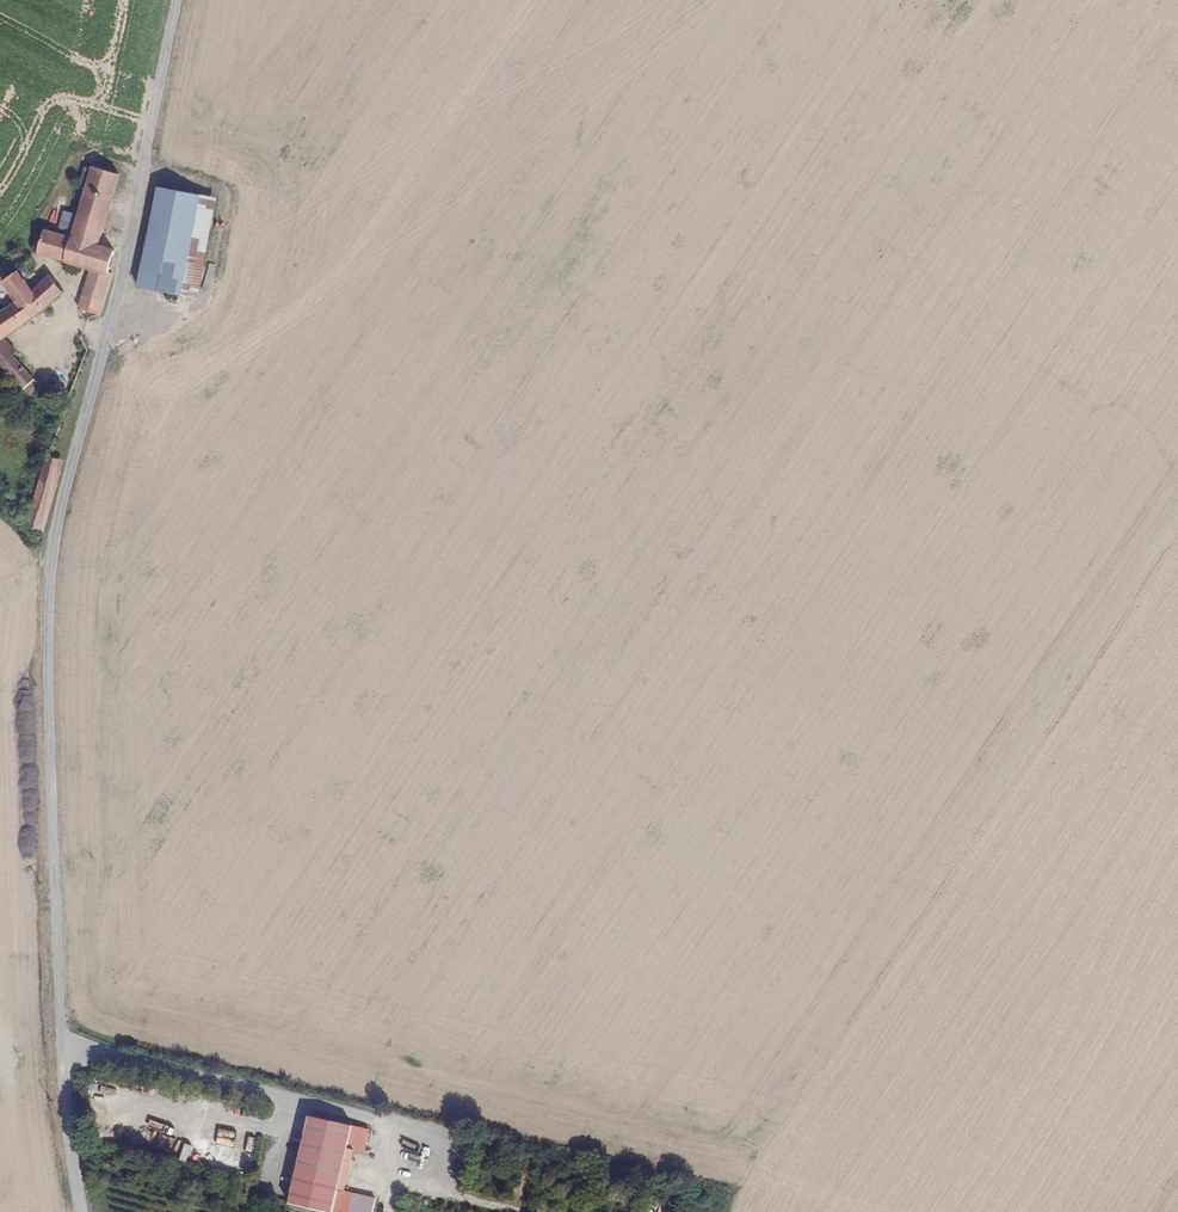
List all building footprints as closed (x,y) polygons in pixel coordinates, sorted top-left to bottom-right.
[(107,274),(113,251),(97,246),(117,175),(92,168),(71,239),(43,232),(36,254),(91,269),(79,308),(86,310),(77,314),(81,323),(99,313),(111,276),(107,274)] [(135,287),(168,294),(180,296),(201,198),(156,189),(135,287)] [(58,224),(70,227),(74,213),(63,209),(58,224)] [(34,266),(29,259),(18,271),(23,277),(34,266)] [(22,388),(33,378),(29,374),(32,372),(4,338),(62,291),(51,274),(42,282),(39,280),(32,285),(35,289),(31,292),(23,277),(18,271),(4,282),(15,300),(2,310),(0,308),(0,363),(22,388)] [(48,456),(25,529),(43,534),(64,462),(48,456)] [(130,1093),(129,1100),(148,1102),(148,1095),(130,1093)] [(344,1183),(351,1149),(361,1151),(366,1130),(308,1117),(295,1171),(344,1183)] [(135,1125),(133,1140),(140,1141),(142,1126),(135,1125)] [(196,1158),(201,1145),(193,1142),(188,1156),(196,1158)] [(227,1171),(234,1172),(237,1155),(230,1154),(227,1171)] [(342,1189),(344,1183),(295,1171),(287,1202),(334,1211),(367,1211),(371,1197),(342,1189)]
